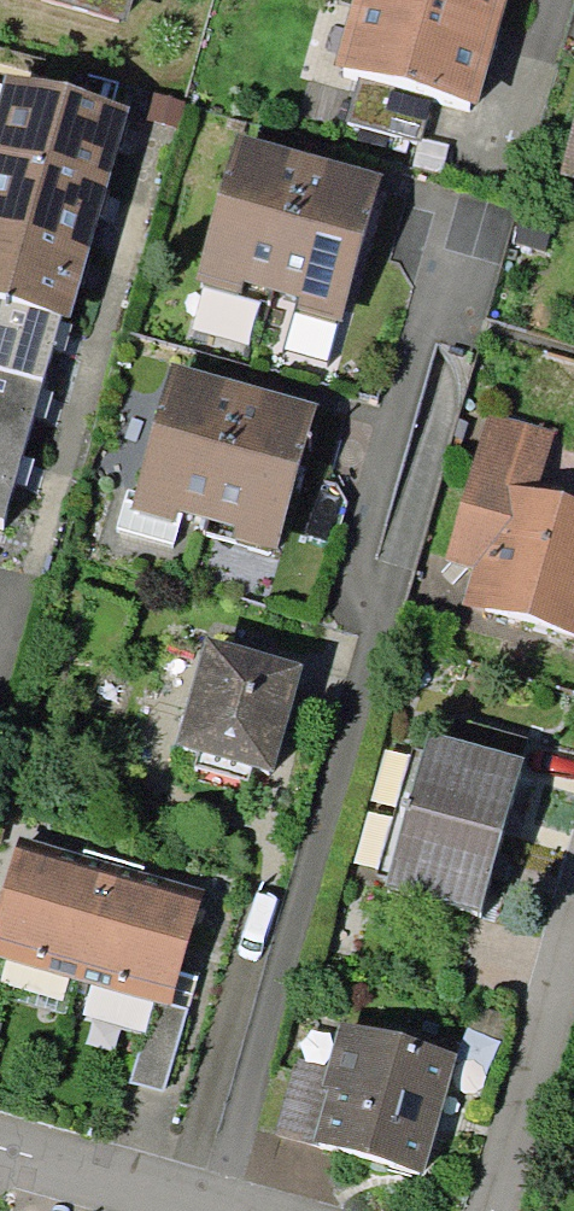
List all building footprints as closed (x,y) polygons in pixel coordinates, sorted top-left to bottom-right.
[(113,33),(122,0),(0,0),(0,1),(113,33)] [(322,79),(467,120),(501,0),(345,0),(322,79)] [(0,82),(0,315),(42,326),(62,330),(116,110),(0,82)] [(554,187),(573,192),(573,102),(554,187)] [(368,185),(231,145),(189,288),(327,328),(368,185)] [(0,315),(0,481),(42,326),(0,315)] [(305,412),(163,373),(124,515),(266,554),(305,412)] [(533,495),(551,429),(498,414),(460,548),(485,555),(475,591),(573,619),(573,506),(533,495)] [(281,675),(188,648),(157,756),(250,783),(281,675)] [(514,773),(413,743),(366,894),(468,925),(514,773)] [(8,844),(0,873),(0,963),(161,1007),(192,895),(8,844)] [(447,1063),(331,1031),(297,1156),(413,1187),(447,1063)]
